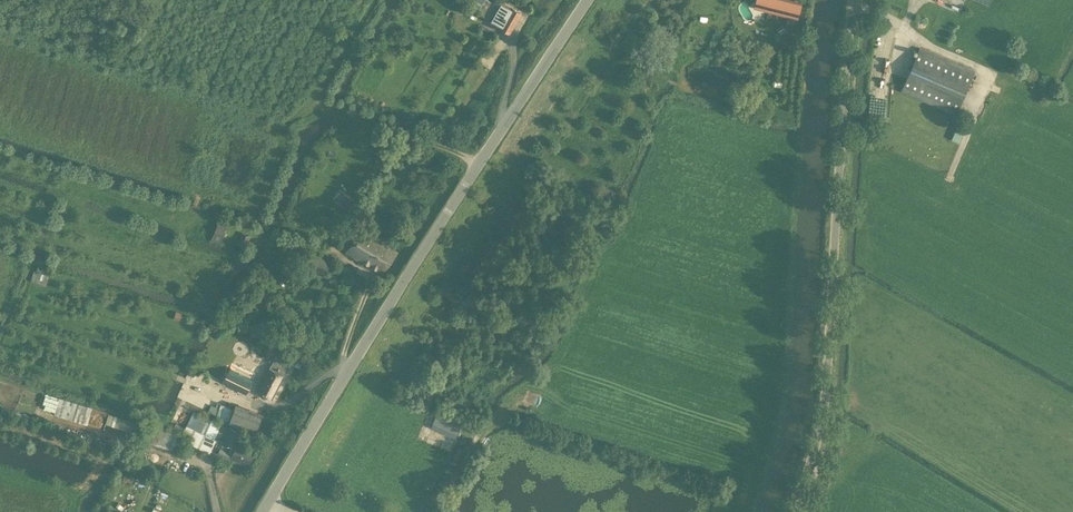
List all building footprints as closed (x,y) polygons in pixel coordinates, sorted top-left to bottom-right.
[(508,3),(503,0),(499,6),(489,0),(484,0),(478,11),(491,19),(490,21),(500,27),(510,33),(521,12),(512,7),(515,2),(511,0),(510,0),(508,3)] [(754,7),(797,18),(801,3),(789,0),(756,0),(754,7)] [(901,91),(956,115),(974,71),(919,48),(901,91)] [(956,126),(952,138),(961,141),(965,129),(956,126)] [(616,198),(605,193),(602,198),(613,204),(616,198)] [(225,229),(217,226),(211,240),(220,243),(225,229)] [(382,274),(398,253),(365,229),(346,252),(382,274)] [(246,247),(250,236),(242,233),(238,244),(246,247)] [(323,276),(331,263),(312,253),(304,266),(323,276)] [(34,271),(31,281),(45,286),(49,276),(34,271)] [(272,399),(292,361),(277,354),(275,357),(272,356),(269,361),(273,362),(257,391),(272,399)] [(298,361),(295,367),(300,369),(303,363),(298,361)] [(229,369),(222,382),(246,394),(253,381),(229,369)] [(55,414),(87,425),(92,408),(60,398),(55,414)] [(255,432),(261,417),(235,406),(234,408),(221,403),(216,417),(255,432)] [(151,424),(145,441),(175,450),(181,439),(210,453),(216,439),(232,447),(230,451),(233,453),(230,459),(248,467),(255,452),(234,442),(239,431),(230,427),(229,429),(193,412),(182,435),(151,424)] [(434,430),(455,438),(462,422),(438,412),(435,419),(438,420),(434,430)] [(192,469),(191,476),(198,477),(200,471),(192,469)]
